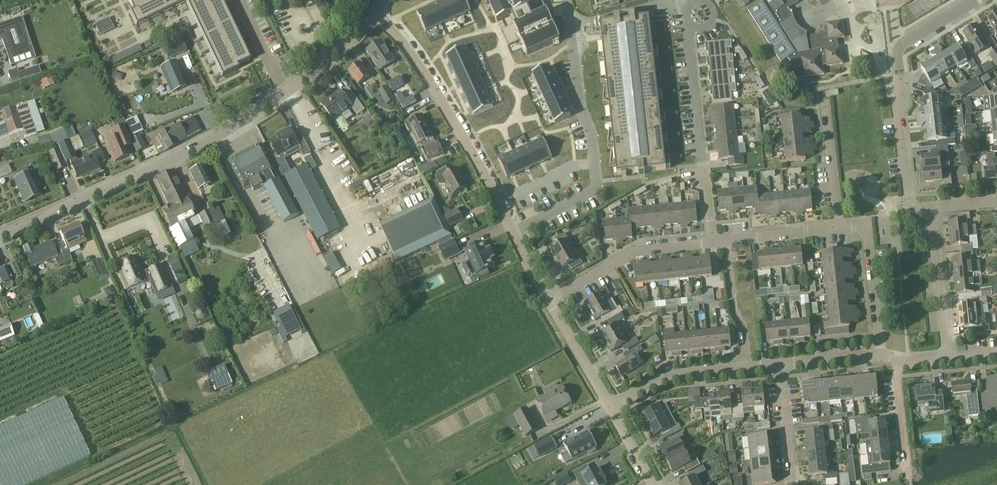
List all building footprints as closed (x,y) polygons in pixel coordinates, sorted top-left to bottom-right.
[(133,11),(130,13),(136,26),(186,2),(222,77),(239,69),(237,66),(250,60),(221,0),(128,0),(133,11)] [(441,25),(456,18),(447,0),(444,0),(432,6),(441,25)] [(456,18),(471,11),(466,0),(447,0),(456,18)] [(497,22),(508,17),(512,26),(501,31),(508,46),(519,41),(526,56),(559,41),(546,11),(534,16),(530,7),(542,2),(541,0),(487,0),(497,22)] [(597,10),(619,4),(618,0),(594,0),(597,10)] [(747,9),(780,62),(787,58),(794,68),(800,64),(802,76),(821,73),(820,64),(824,63),(825,65),(841,63),(839,52),(839,47),(834,47),(833,43),(836,42),(835,37),(837,37),(843,36),(841,21),(835,21),(825,23),(826,32),(810,35),(810,36),(807,37),(806,35),(807,33),(807,34),(807,33),(806,33),(806,32),(805,32),(804,32),(804,31),(803,31),(802,30),(801,30),(801,29),(800,29),(800,28),(799,28),(799,27),(798,27),(798,26),(797,26),(797,25),(796,25),(796,24),(796,23),(795,23),(795,22),(795,21),(794,21),(794,20),(794,19),(793,19),(793,18),(793,17),(793,16),(793,15),(793,14),(793,13),(793,12),(793,11),(793,10),(792,10),(792,11),(790,11),(788,8),(799,1),(798,0),(762,0),(747,9)] [(861,12),(871,8),(867,0),(855,0),(861,12)] [(426,32),(441,25),(432,6),(417,12),(426,32)] [(987,19),(996,35),(996,12),(987,19)] [(612,152),(612,154),(610,165),(611,165),(612,160),(616,161),(617,174),(639,172),(639,174),(642,174),(645,174),(645,171),(666,169),(649,17),(635,18),(635,14),(614,17),(614,21),(600,22),(603,44),(600,44),(598,57),(599,58),(599,53),(604,53),(605,65),(603,66),(602,66),(601,79),(602,74),(606,74),(608,87),(605,87),(603,101),(604,101),(604,96),(609,96),(610,109),(608,109),(607,109),(606,122),(607,117),(611,118),(612,130),(610,130),(609,130),(608,144),(609,144),(609,139),(613,139),(615,152),(612,152)] [(0,24),(0,36),(4,35),(12,59),(30,53),(22,29),(25,28),(22,17),(0,24)] [(255,23),(273,62),(286,56),(268,17),(255,23)] [(100,35),(104,33),(99,22),(95,24),(100,35)] [(967,28),(966,31),(963,33),(976,54),(989,46),(977,25),(973,27),(971,26),(967,28)] [(182,40),(163,47),(165,53),(171,50),(173,56),(186,51),(182,40)] [(379,70),(395,60),(382,40),(367,51),(379,70)] [(708,58),(708,59),(727,57),(727,56),(726,49),(731,49),(731,41),(705,44),(706,54),(707,53),(708,58)] [(139,45),(111,58),(114,64),(142,51),(139,45)] [(465,46),(446,55),(453,70),(472,61),(465,46)] [(949,51),(959,68),(967,63),(971,68),(976,65),(966,49),(961,52),(958,46),(949,51)] [(940,47),(935,50),(948,71),(956,67),(957,69),(959,68),(949,51),(942,56),(941,54),(942,50),(940,47)] [(936,59),(931,62),(939,77),(948,71),(935,50),(929,54),(931,57),(935,57),(936,59)] [(996,67),(996,50),(989,56),(996,68),(996,67)] [(709,73),(728,71),(728,70),(728,64),(733,63),(732,56),(727,56),(727,57),(708,59),(708,58),(706,58),(707,68),(709,68),(709,73)] [(160,68),(171,93),(186,86),(176,61),(160,68)] [(472,61),(453,70),(460,85),(479,76),(472,61)] [(989,61),(979,67),(983,74),(993,68),(989,61)] [(918,85),(925,88),(931,90),(932,87),(931,85),(941,79),(939,77),(931,62),(921,68),(924,74),(923,78),(920,77),(918,84),(918,85)] [(349,71),(358,84),(372,75),(368,70),(367,72),(360,63),(349,71)] [(532,74),(538,87),(554,79),(548,67),(532,74)] [(711,87),(711,88),(730,86),(730,85),(729,78),(734,78),(733,70),(728,71),(709,73),(708,73),(709,83),(710,82),(711,87)] [(19,75),(21,81),(29,78),(27,72),(19,75)] [(111,78),(117,81),(120,74),(114,72),(111,78)] [(248,74),(238,79),(245,94),(256,88),(248,74)] [(51,75),(41,79),(44,88),(55,84),(51,75)] [(479,76),(460,85),(466,100),(486,91),(479,76)] [(404,85),(399,77),(387,84),(392,92),(404,85)] [(554,79),(538,87),(544,99),(560,92),(554,79)] [(730,85),(730,86),(711,88),(711,87),(709,87),(710,97),(712,97),(712,103),(731,101),(731,93),(736,92),(735,85),(730,85)] [(378,91),(386,105),(395,100),(387,86),(378,91)] [(340,90),(321,104),(334,122),(343,116),(346,120),(353,116),(349,111),(352,108),(357,116),(365,110),(348,87),(341,92),(340,90)] [(923,99),(924,111),(943,108),(941,94),(931,90),(925,88),(923,94),(928,97),(928,99),(923,99)] [(762,93),(767,100),(773,96),(769,89),(762,93)] [(493,106),(486,91),(466,100),(473,115),(493,106)] [(560,92),(544,99),(549,112),(566,105),(560,92)] [(989,95),(991,111),(996,110),(996,99),(989,95)] [(776,101),(773,96),(767,100),(770,105),(776,101)] [(0,112),(0,124),(5,123),(9,135),(23,130),(25,137),(37,134),(26,103),(15,107),(0,112)] [(571,116),(566,105),(549,112),(555,124),(571,116)] [(710,121),(735,118),(741,118),(740,111),(738,111),(738,105),(713,107),(714,117),(710,117),(710,121)] [(916,115),(917,122),(942,119),(941,109),(943,109),(943,108),(924,111),(925,118),(923,118),(920,115),(916,115)] [(778,136),(778,142),(804,138),(803,136),(812,135),(812,130),(815,130),(814,123),(811,124),(810,119),(802,120),(801,116),(800,110),(785,112),(785,118),(776,119),(777,125),(779,125),(780,131),(780,136),(778,136)] [(369,122),(366,124),(370,130),(377,125),(370,115),(366,118),(369,122)] [(423,115),(408,122),(419,144),(423,142),(431,159),(443,153),(438,141),(435,142),(432,144),(429,139),(433,138),(433,137),(423,115)] [(715,124),(716,134),(736,132),(735,118),(710,121),(711,125),(715,124)] [(926,124),(927,131),(949,128),(950,128),(948,118),(942,119),(917,122),(918,128),(921,128),(924,124),(926,124)] [(187,135),(186,132),(181,122),(156,136),(165,152),(179,144),(177,140),(187,135)] [(129,155),(124,145),(131,142),(123,126),(111,131),(114,138),(105,142),(108,148),(106,148),(109,155),(111,154),(114,162),(129,155)] [(270,159),(276,172),(280,171),(283,177),(284,177),(318,241),(341,229),(307,164),(291,173),(284,159),(301,150),(303,155),(310,152),(303,138),(296,141),(290,128),(283,132),(284,134),(271,141),(273,145),(271,146),(274,151),(276,150),(278,154),(272,157),(273,158),(270,159)] [(950,132),(949,128),(927,131),(928,142),(935,141),(935,146),(955,144),(954,135),(950,132)] [(91,130),(78,135),(84,148),(96,142),(91,130)] [(713,144),(713,147),(738,145),(736,132),(716,134),(717,143),(713,144)] [(140,134),(130,139),(136,152),(146,147),(140,134)] [(49,135),(38,138),(41,149),(52,145),(49,135)] [(543,138),(528,145),(537,165),(552,158),(543,138)] [(804,138),(778,142),(779,147),(782,147),(783,158),(780,158),(781,163),(806,161),(806,157),(814,156),(814,151),(817,151),(816,145),(813,145),(813,140),(804,141),(804,138)] [(69,161),(71,165),(77,178),(91,172),(99,169),(97,164),(104,161),(99,149),(92,153),(93,155),(77,162),(67,141),(57,145),(65,163),(69,161)] [(537,165),(528,145),(513,152),(522,172),(537,165)] [(739,154),(738,145),(713,147),(713,151),(718,150),(719,160),(728,159),(728,167),(744,165),(743,154),(739,154)] [(276,172),(270,159),(263,146),(230,163),(244,190),(251,187),(254,191),(264,186),(283,223),(298,215),(276,173),(276,172)] [(59,149),(51,152),(58,170),(66,167),(59,149)] [(921,158),(923,170),(940,168),(940,163),(949,162),(948,149),(933,150),(934,156),(921,158)] [(507,178),(522,172),(513,152),(498,159),(507,178)] [(995,179),(996,178),(996,160),(994,160),(994,156),(986,156),(987,167),(984,168),(985,180),(995,179)] [(12,172),(8,163),(0,167),(0,177),(12,172)] [(213,188),(211,183),(202,165),(190,171),(198,189),(204,186),(207,191),(213,188)] [(445,185),(447,184),(453,194),(467,187),(457,168),(448,172),(446,168),(438,172),(435,177),(439,185),(445,185)] [(940,168),(923,170),(924,184),(937,182),(938,188),(952,187),(951,174),(941,175),(940,168)] [(173,171),(156,179),(169,206),(161,210),(170,228),(181,252),(184,259),(199,251),(196,245),(188,228),(201,221),(198,215),(195,216),(192,210),(194,210),(189,199),(187,200),(173,171)] [(14,179),(24,202),(41,195),(30,172),(14,179)] [(375,179),(363,183),(366,190),(378,186),(375,179)] [(757,187),(743,188),(746,208),(753,208),(753,210),(755,210),(756,212),(759,212),(758,204),(759,204),(758,196),(757,187)] [(743,188),(730,190),(733,214),(737,214),(736,212),(739,211),(739,209),(746,208),(743,188)] [(729,215),(733,214),(730,190),(717,191),(719,211),(725,211),(729,212),(729,215)] [(810,190),(797,192),(800,216),(803,216),(803,213),(805,213),(805,211),(813,210),(810,190)] [(797,192),(784,193),(786,213),(793,212),(793,214),(796,214),(796,216),(800,216),(797,192)] [(784,193),(771,194),(773,219),(777,218),(777,216),(779,216),(779,214),(786,213),(784,193)] [(771,194),(758,196),(759,204),(758,204),(759,212),(759,216),(766,215),(767,217),(769,217),(770,219),(773,219),(771,194)] [(396,261),(437,242),(451,235),(434,198),(379,224),(396,261)] [(695,202),(682,204),(684,228),(688,228),(688,226),(690,225),(690,223),(697,223),(695,202)] [(682,204),(669,205),(671,225),(678,225),(678,226),(681,226),(681,228),(684,228),(682,204)] [(198,215),(201,221),(205,231),(206,230),(212,242),(231,233),(225,221),(218,205),(198,215)] [(669,205),(655,207),(658,231),(662,231),(662,228),(664,228),(664,226),(671,225),(669,205)] [(655,207),(642,208),(644,228),(651,227),(652,229),(654,229),(654,231),(658,231),(655,207)] [(629,209),(630,218),(631,226),(632,234),(635,233),(635,231),(638,231),(637,229),(644,228),(642,208),(629,209)] [(450,213),(444,216),(450,227),(463,220),(457,209),(450,213)] [(948,222),(950,233),(976,230),(976,225),(967,226),(966,220),(970,219),(969,213),(957,215),(957,221),(948,222)] [(631,226),(630,218),(617,220),(620,244),(623,244),(623,241),(625,241),(625,239),(633,238),(632,234),(631,226)] [(616,244),(620,244),(617,220),(603,221),(606,241),(613,240),(613,242),(616,242),(616,244)] [(58,244),(62,253),(66,263),(72,260),(68,250),(86,243),(82,234),(87,232),(84,225),(79,227),(78,224),(60,232),(64,241),(58,244)] [(976,230),(950,233),(951,246),(960,245),(960,250),(973,249),(972,244),(969,244),(968,238),(977,237),(976,230)] [(558,244),(547,250),(553,260),(570,250),(567,245),(571,242),(569,238),(567,239),(564,234),(555,239),(558,244)] [(454,240),(453,241),(438,248),(445,262),(461,255),(454,240)] [(58,266),(66,263),(62,253),(56,255),(51,242),(33,249),(31,244),(23,248),(25,252),(25,253),(31,266),(32,266),(34,271),(56,262),(58,266)] [(489,273),(487,269),(494,266),(484,244),(475,249),(474,246),(465,250),(470,261),(462,264),(468,278),(476,274),(478,279),(489,273)] [(827,253),(838,252),(837,245),(826,246),(827,253)] [(785,251),(779,251),(781,269),(792,268),(790,246),(785,247),(785,251)] [(790,246),(792,268),(803,266),(801,249),(795,250),(795,246),(790,246)] [(773,248),(768,249),(770,270),(781,269),(779,251),(773,252),(773,248)] [(759,271),(770,270),(768,249),(763,249),(764,253),(757,254),(759,271)] [(952,258),(954,269),(980,266),(979,262),(971,263),(970,256),(973,256),(973,249),(960,250),(961,257),(952,258)] [(570,250),(553,260),(558,270),(568,264),(569,264),(572,269),(582,263),(576,254),(573,256),(570,250)] [(817,260),(817,266),(843,263),(843,260),(852,259),(851,254),(855,254),(854,250),(838,252),(827,253),(821,253),(821,254),(819,254),(820,260),(817,260)] [(333,254),(325,258),(333,273),(341,269),(333,254)] [(704,259),(698,260),(700,278),(711,276),(709,259),(709,255),(705,255),(705,257),(704,259)] [(147,273),(143,274),(134,256),(115,265),(128,289),(146,281),(145,278),(149,276),(157,294),(171,287),(161,265),(146,271),(147,273)] [(682,262),(677,263),(679,280),(690,279),(687,257),(684,258),(684,260),(682,262)] [(691,257),(687,257),(690,279),(700,278),(698,260),(693,261),(691,259),(691,257)] [(98,277),(99,277),(106,274),(99,258),(91,262),(98,277)] [(669,259),(666,260),(668,281),(679,280),(677,263),(672,263),(670,262),(669,259)] [(661,264),(655,265),(657,283),(668,281),(666,260),(662,260),(662,262),(661,264)] [(178,261),(170,265),(177,280),(186,276),(183,269),(182,270),(178,261)] [(15,280),(22,277),(16,262),(9,265),(15,280)] [(636,285),(647,284),(644,262),(641,262),(641,265),(639,267),(634,267),(636,285)] [(648,262),(644,262),(647,284),(657,283),(655,265),(650,266),(648,264),(648,262)] [(844,265),(843,263),(817,266),(818,271),(821,270),(822,281),(819,282),(820,287),(846,284),(846,281),(854,281),(854,276),(857,275),(856,269),(853,269),(853,264),(844,265)] [(1,290),(5,288),(6,290),(12,287),(11,285),(13,285),(5,266),(0,268),(0,289),(1,290)] [(980,266),(954,269),(955,282),(973,280),(972,274),(981,273),(980,266)] [(973,280),(955,282),(957,294),(974,292),(973,286),(982,285),(981,278),(973,279),(973,280)] [(617,280),(612,283),(616,291),(615,292),(617,296),(624,292),(617,280)] [(846,287),(846,284),(820,287),(820,292),(823,292),(824,303),(822,303),(822,308),(848,306),(848,303),(857,302),(856,297),(859,297),(859,290),(855,290),(855,286),(846,287)] [(112,287),(104,290),(108,297),(115,294),(112,287)] [(598,295),(585,303),(590,312),(607,302),(604,297),(610,294),(605,287),(596,292),(598,295)] [(981,297),(991,296),(991,289),(980,290),(981,297)] [(717,299),(725,298),(724,290),(718,290),(718,293),(716,293),(717,299)] [(958,307),(959,318),(976,316),(978,316),(982,315),(981,304),(987,303),(986,297),(972,299),(969,305),(958,307)] [(607,302),(590,312),(595,321),(609,312),(612,318),(622,312),(619,307),(616,309),(612,311),(607,302)] [(83,304),(76,307),(78,312),(85,309),(83,304)] [(848,308),(848,306),(822,308),(823,314),(825,313),(826,324),(823,325),(824,331),(825,331),(826,336),(850,334),(850,328),(851,328),(850,324),(859,323),(858,319),(862,318),(861,312),(858,312),(857,307),(848,308)] [(274,315),(285,337),(300,329),(289,307),(274,315)] [(601,339),(604,344),(622,333),(617,324),(624,320),(620,314),(609,321),(613,327),(600,334),(602,338),(601,339)] [(978,316),(976,316),(959,318),(960,329),(972,327),(976,333),(990,331),(989,325),(979,326),(978,316)] [(809,321),(798,322),(800,343),(805,343),(804,339),(811,338),(809,321)] [(798,322),(787,323),(789,341),(795,340),(795,344),(800,343),(798,322)] [(787,323),(776,324),(779,346),(783,345),(783,341),(789,341),(787,323)] [(14,336),(9,324),(0,328),(0,342),(14,336)] [(774,346),(779,346),(776,324),(765,326),(767,343),(773,342),(774,346)] [(718,331),(720,353),(725,352),(725,348),(731,348),(729,330),(718,331)] [(718,331),(707,333),(709,350),(715,349),(715,353),(720,353),(718,331)] [(622,333),(604,344),(607,350),(608,350),(610,353),(623,345),(627,351),(638,344),(635,339),(628,343),(622,333)] [(707,333),(696,334),(699,355),(704,354),(703,351),(709,350),(707,333)] [(696,334),(686,335),(687,352),(693,352),(694,356),(699,355),(696,334)] [(650,338),(653,344),(659,341),(655,335),(650,338)] [(686,335),(675,336),(677,357),(682,357),(682,353),(687,352),(686,335)] [(672,358),(677,357),(675,336),(664,337),(666,355),(672,354),(672,358)] [(643,363),(637,354),(642,351),(639,346),(625,354),(628,359),(615,367),(621,376),(643,363)] [(224,365),(206,373),(214,391),(232,384),(224,365)] [(159,383),(167,381),(162,367),(155,369),(159,383)] [(857,380),(851,381),(853,400),(864,399),(862,375),(856,376),(857,380)] [(869,375),(862,375),(864,399),(878,398),(876,378),(869,379),(869,375)] [(845,377),(839,378),(841,401),(853,400),(851,381),(845,381),(845,377)] [(832,382),(827,383),(829,403),(841,401),(839,378),(832,378),(832,382)] [(982,407),(996,405),(996,379),(987,380),(989,393),(981,394),(982,407)] [(571,403),(558,380),(542,389),(541,387),(535,390),(539,397),(545,394),(551,406),(554,412),(556,411),(571,403)] [(804,405),(816,404),(814,380),(808,381),(808,385),(802,386),(804,405)] [(821,380),(814,380),(816,404),(829,403),(827,383),(821,384),(821,380)] [(953,397),(966,396),(968,409),(979,408),(977,388),(971,388),(970,381),(960,382),(960,383),(951,384),(953,397)] [(934,385),(916,387),(918,408),(927,407),(928,413),(943,411),(942,393),(935,394),(934,385)] [(752,391),(754,409),(765,408),(763,390),(752,391)] [(742,405),(736,405),(738,419),(744,419),(743,410),(754,409),(752,391),(741,392),(742,405)] [(718,394),(720,412),(731,411),(732,420),(738,419),(736,405),(731,406),(730,393),(718,394)] [(710,413),(720,412),(718,394),(708,395),(709,409),(704,409),(705,423),(711,422),(710,413)] [(89,459),(65,398),(0,424),(0,484),(24,484),(89,459)] [(642,415),(648,426),(665,418),(671,414),(666,404),(659,407),(657,403),(649,407),(651,411),(642,415)] [(512,429),(519,426),(525,436),(538,429),(527,408),(507,419),(512,429)] [(677,425),(671,414),(665,418),(648,426),(654,437),(656,436),(659,442),(682,430),(678,424),(677,425)] [(864,435),(869,434),(887,432),(885,421),(873,423),(872,416),(858,418),(859,424),(863,424),(864,435)] [(806,443),(828,441),(831,441),(830,432),(834,431),(833,425),(819,426),(820,432),(805,434),(806,443)] [(565,444),(564,444),(572,460),(587,452),(588,454),(596,450),(595,448),(597,447),(588,431),(575,438),(574,437),(564,442),(565,444)] [(661,450),(666,460),(685,451),(679,441),(685,438),(682,432),(668,440),(670,445),(661,450)] [(870,440),(865,440),(866,445),(870,444),(872,444),(882,443),(888,442),(887,432),(869,434),(870,440)] [(733,451),(731,434),(724,435),(726,451),(733,451)] [(747,437),(749,449),(768,447),(772,447),(772,441),(768,441),(767,435),(747,437)] [(551,437),(534,446),(534,447),(539,457),(556,448),(551,437)] [(828,441),(806,443),(807,454),(831,452),(831,448),(829,448),(828,441)] [(870,444),(866,445),(867,454),(889,452),(888,442),(882,443),(872,444),(870,444)] [(768,447),(749,449),(750,461),(770,459),(774,458),(773,453),(769,453),(768,447)] [(685,451),(666,460),(672,472),(682,467),(685,473),(700,465),(695,455),(688,458),(685,451)] [(831,452),(807,454),(808,465),(826,463),(825,458),(832,457),(831,452)] [(866,466),(865,466),(865,472),(879,470),(878,465),(889,464),(890,464),(889,452),(867,454),(867,455),(865,456),(866,466)] [(717,457),(720,463),(725,460),(722,454),(717,457)] [(770,459),(750,461),(744,462),(745,469),(751,468),(751,473),(771,471),(775,471),(774,465),(770,465),(770,459)] [(832,462),(826,463),(808,465),(810,476),(822,475),(822,476),(824,476),(825,480),(838,478),(838,472),(834,473),(832,462)] [(574,473),(577,479),(583,477),(587,484),(605,484),(603,480),(604,479),(601,473),(600,474),(596,468),(590,472),(587,465),(574,473)] [(698,482),(702,480),(699,475),(706,472),(703,466),(687,474),(690,479),(679,484),(700,484),(698,482)] [(751,473),(752,484),(759,484),(776,483),(776,477),(772,477),(771,471),(751,473)] [(848,473),(839,474),(840,484),(849,484),(848,473)] [(555,481),(557,484),(563,484),(570,481),(567,475),(555,481)] [(733,477),(733,484),(742,484),(741,476),(733,477)]
